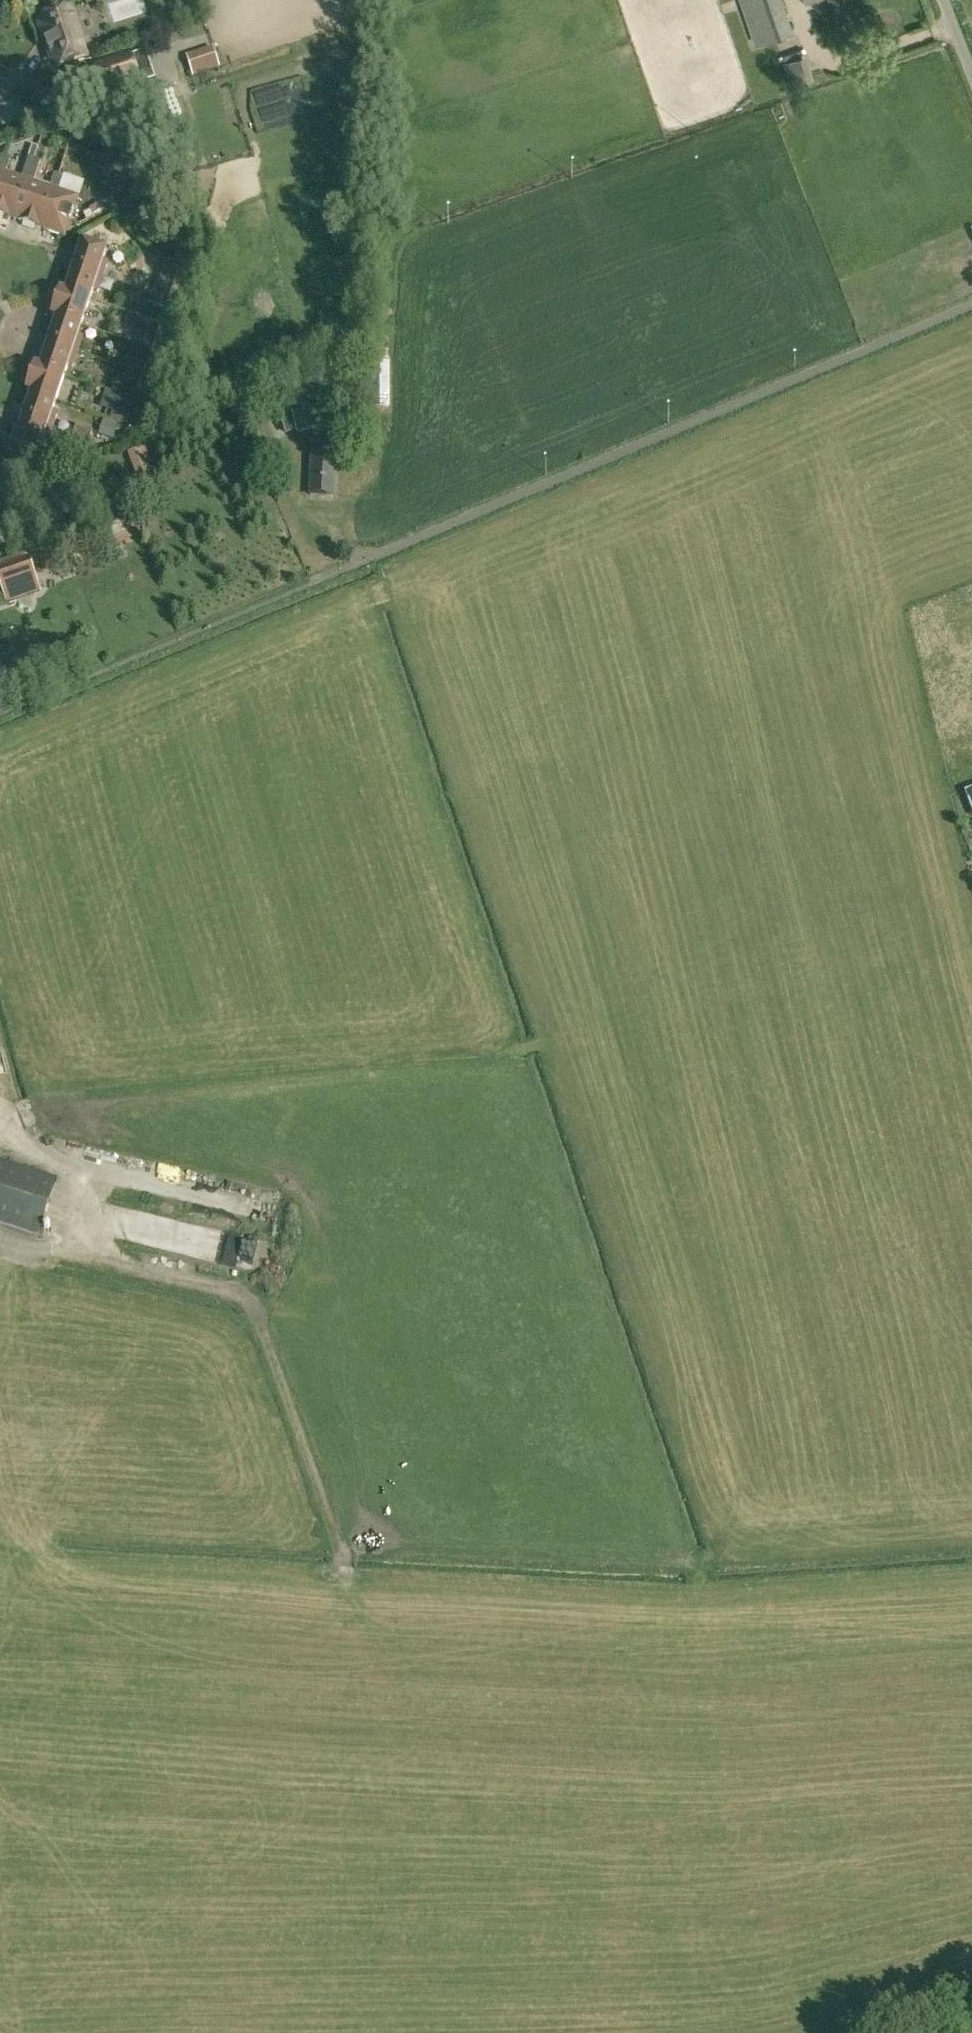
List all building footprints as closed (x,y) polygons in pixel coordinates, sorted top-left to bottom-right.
[(757,44),(793,31),(783,0),(742,0),(757,44)] [(54,70),(89,59),(72,9),(65,12),(62,11),(59,11),(56,11),(53,12),(51,13),(48,15),(46,17),(45,18),(38,21),(54,70)] [(213,47),(186,57),(193,77),(220,67),(213,47)] [(140,86),(130,55),(96,67),(106,97),(140,86)] [(814,78),(811,69),(789,76),(792,86),(814,78)] [(3,172),(6,172),(11,159),(1,155),(0,157),(0,182),(3,172)] [(28,157),(25,167),(38,171),(41,161),(35,159),(28,157)] [(18,220),(32,181),(34,182),(38,171),(25,167),(21,178),(6,172),(3,172),(0,182),(0,214),(18,220)] [(52,188),(38,227),(65,236),(78,196),(59,190),(64,176),(54,173),(49,187),(52,188)] [(52,188),(49,187),(34,182),(32,181),(18,220),(38,227),(52,188)] [(90,209),(95,216),(105,211),(100,203),(90,209)] [(73,268),(102,278),(107,263),(103,261),(106,250),(82,242),(73,268)] [(97,292),(102,278),(73,268),(65,292),(90,300),(93,291),(97,292)] [(171,290),(155,284),(152,294),(168,299),(171,290)] [(51,316),(56,318),(81,327),(90,300),(65,292),(60,290),(51,316)] [(149,304),(165,309),(168,299),(152,294),(149,304)] [(48,343),(77,352),(82,338),(78,337),(81,327),(56,318),(48,343)] [(124,341),(151,350),(155,340),(127,331),(124,341)] [(77,352),(48,343),(40,367),(65,374),(68,366),(72,367),(77,352)] [(388,351),(373,351),(372,361),(369,360),(368,409),(388,408),(389,361),(388,361),(388,351)] [(143,375),(146,365),(130,359),(127,369),(143,375)] [(65,374),(40,367),(35,365),(26,392),(31,393),(56,402),(65,374)] [(143,375),(127,369),(123,379),(139,384),(143,375)] [(290,409),(280,412),(281,415),(283,425),(286,433),(297,430),(298,433),(349,418),(347,411),(361,406),(354,382),(340,386),(338,382),(287,398),(290,409)] [(56,402),(31,393),(23,418),(52,428),(57,413),(53,412),(56,402)] [(110,420),(123,424),(126,425),(134,400),(118,394),(110,420)] [(52,428),(23,418),(14,443),(39,452),(42,442),(47,444),(52,428)] [(76,425),(73,435),(89,440),(92,431),(76,425)] [(89,440),(73,435),(70,444),(86,450),(89,440)] [(312,454),(310,495),(335,496),(337,455),(312,454)] [(101,546),(135,534),(128,515),(94,527),(101,546)] [(7,599),(38,589),(26,553),(0,562),(0,579),(7,599)] [(38,1239),(57,1181),(0,1163),(0,1226),(38,1239)]
